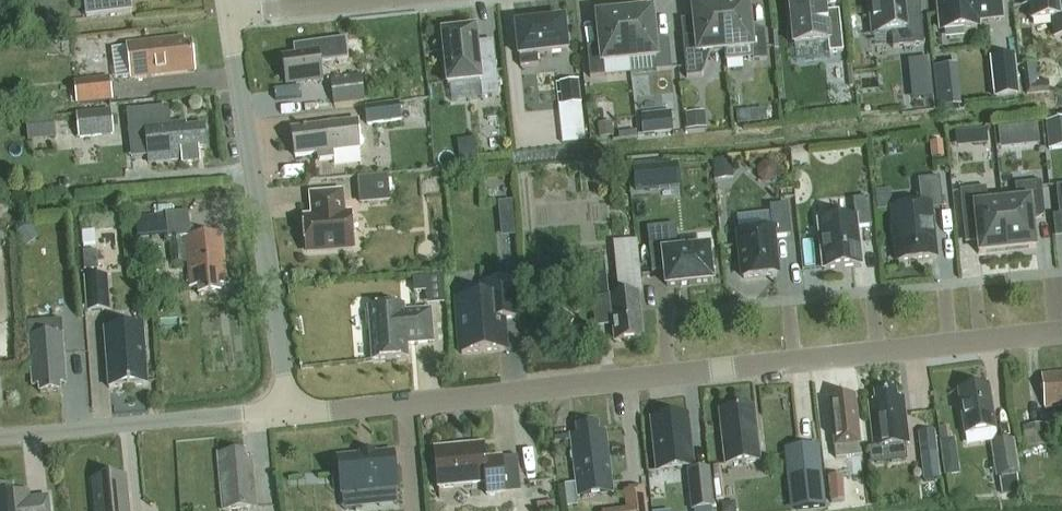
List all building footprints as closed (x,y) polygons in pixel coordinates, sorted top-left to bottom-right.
[(86,19),(132,14),(130,0),(134,0),(83,0),(86,19)] [(824,0),(789,0),(794,47),(828,44),(828,47),(828,51),(829,54),(843,53),(841,35),(840,26),(827,27),(825,15),(824,0)] [(902,0),(869,0),(872,35),(891,33),(893,48),(924,45),(921,13),(903,14),(902,0)] [(943,32),(976,28),(976,21),(1000,18),(998,0),(939,0),(943,32)] [(1023,7),(1029,6),(1031,22),(1053,20),(1055,39),(1061,38),(1061,2),(1061,0),(1022,0),(1023,7)] [(750,32),(747,3),(719,5),(724,52),(725,62),(752,59),(752,62),(767,60),(764,31),(750,32)] [(687,78),(689,78),(702,78),(710,53),(724,52),(719,5),(693,8),(696,38),(683,39),(687,78)] [(654,42),(651,12),(625,15),(630,61),(655,59),(656,71),(671,70),(668,41),(654,42)] [(590,78),(605,76),(604,64),(630,61),(625,15),(598,18),(601,47),(587,48),(590,78)] [(520,68),(538,66),(537,56),(567,52),(564,21),(515,27),(520,68)] [(479,67),(479,66),(475,31),(442,34),(447,86),(480,83),(482,98),(499,96),(496,66),(479,67)] [(191,43),(183,44),(183,38),(128,44),(131,78),(187,71),(186,65),(193,64),(191,43)] [(320,61),(350,57),(348,41),(292,49),(293,58),(281,59),(285,86),(323,81),(320,61)] [(929,58),(908,61),(910,75),(931,73),(929,58)] [(993,105),(1019,102),(1015,63),(988,66),(993,105)] [(1031,63),(1022,64),(1025,96),(1047,94),(1046,82),(1033,83),(1031,63)] [(363,76),(330,80),(333,102),(366,98),(363,76)] [(74,82),(77,105),(113,101),(111,78),(74,82)] [(578,82),(560,84),(562,107),(581,105),(578,82)] [(961,93),(936,96),(938,109),(962,107),(961,93)] [(400,104),(365,108),(367,126),(403,122),(400,104)] [(169,107),(126,112),(129,135),(146,133),(148,156),(149,162),(179,159),(181,164),(197,162),(196,148),(206,147),(203,126),(185,128),(185,123),(171,124),(169,107)] [(79,138),(114,135),(112,109),(77,113),(79,138)] [(707,129),(705,112),(686,114),(688,131),(707,129)] [(35,114),(34,137),(61,138),(62,115),(35,114)] [(656,114),(641,116),(643,135),(658,133),(656,114)] [(1046,123),(1049,150),(1061,149),(1061,121),(1046,123)] [(295,159),(317,156),(318,162),(333,160),(332,154),(360,150),(357,123),(291,131),(295,159)] [(1013,144),(1012,128),(999,130),(1000,145),(1013,144)] [(986,131),(973,132),(975,147),(987,146),(986,131)] [(942,143),(931,143),(931,144),(932,160),(943,159),(942,143)] [(734,179),(732,159),(714,161),(716,181),(734,179)] [(678,165),(635,170),(637,191),(680,187),(678,165)] [(359,206),(389,203),(387,178),(357,180),(359,206)] [(893,209),(899,262),(936,259),(930,210),(944,209),(940,178),(918,181),(921,206),(893,209)] [(1001,201),(1007,251),(1035,248),(1032,218),(1046,217),(1042,183),(1015,186),(1017,199),(1001,201)] [(1001,201),(988,202),(987,189),(960,192),(964,226),(978,224),(981,254),(1007,251),(1001,201)] [(891,190),(875,192),(877,211),(893,209),(891,190)] [(342,218),(340,196),(312,198),(314,220),(304,221),(306,253),(353,249),(350,217),(342,218)] [(823,270),(860,266),(856,229),(872,227),(869,199),(853,201),(855,218),(818,222),(823,270)] [(512,202),(499,203),(500,216),(513,215),(512,202)] [(739,234),(744,279),(777,275),(774,238),(791,236),(788,205),(770,206),(772,230),(739,234)] [(166,224),(168,238),(183,236),(188,289),(197,288),(198,297),(220,294),(220,287),(229,287),(224,232),(191,236),(189,211),(135,216),(136,227),(166,224)] [(648,229),(647,229),(649,247),(652,275),(665,274),(667,288),(711,283),(710,272),(715,271),(713,255),(708,255),(708,251),(680,254),(678,243),(677,226),(648,229)] [(95,232),(82,233),(83,245),(96,244),(95,232)] [(613,344),(644,341),(639,292),(643,291),(638,243),(613,246),(618,298),(609,299),(613,344)] [(98,251),(84,252),(85,272),(99,271),(98,251)] [(587,283),(603,282),(602,262),(586,263),(587,283)] [(109,277),(86,279),(88,315),(112,313),(109,277)] [(426,278),(413,279),(415,293),(427,292),(426,278)] [(461,356),(504,353),(501,322),(519,320),(516,284),(481,287),(482,300),(457,301),(461,356)] [(403,307),(368,310),(368,314),(365,317),(366,326),(369,329),(372,362),(407,360),(406,347),(433,345),(430,312),(404,314),(403,307)] [(60,321),(28,324),(29,339),(30,339),(33,386),(39,386),(40,393),(59,392),(58,384),(65,383),(60,321)] [(108,389),(147,386),(143,327),(103,329),(108,389)] [(1061,408),(1061,374),(1041,376),(1044,410),(1061,408)] [(958,393),(965,436),(995,431),(989,388),(958,393)] [(875,402),(869,403),(874,449),(905,446),(909,445),(904,399),(897,400),(896,392),(875,395),(875,402)] [(856,446),(860,446),(854,398),(828,401),(834,449),(843,448),(844,457),(857,455),(856,446)] [(759,463),(754,416),(747,417),(746,409),(718,412),(724,466),(759,463)] [(650,421),(656,473),(693,469),(688,417),(650,421)] [(604,433),(598,433),(597,426),(575,428),(576,436),(569,437),(575,483),(581,483),(583,496),(605,494),(603,480),(610,479),(608,463),(610,460),(609,454),(607,452),(604,433)] [(949,428),(939,429),(940,442),(951,441),(949,428)] [(921,457),(919,458),(922,483),(939,481),(936,456),(934,438),(919,440),(921,457)] [(1013,441),(989,445),(995,480),(999,479),(1002,496),(1019,493),(1017,476),(1019,476),(1013,441)] [(483,446),(434,451),(438,490),(485,485),(486,497),(505,495),(505,494),(521,492),(517,457),(501,458),(501,459),(485,461),(483,446)] [(819,446),(791,449),(798,510),(826,507),(819,446)] [(874,447),(868,448),(870,465),(907,461),(905,446),(874,449),(874,447)] [(224,510),(255,508),(250,457),(244,458),(244,451),(225,453),(226,459),(219,460),(224,510)] [(358,457),(340,459),(344,493),(396,488),(393,453),(375,455),(375,453),(358,455),(358,457)] [(949,463),(943,464),(945,477),(959,475),(958,468),(949,463)] [(687,471),(692,510),(703,510),(715,510),(710,469),(687,471)] [(97,510),(132,510),(128,476),(94,480),(97,510)] [(842,477),(828,478),(830,505),(844,504),(842,477)] [(49,497),(30,499),(29,492),(12,494),(11,486),(0,487),(0,510),(50,510),(49,497)] [(611,510),(648,510),(646,497),(645,488),(624,491),(626,509),(611,510)]
